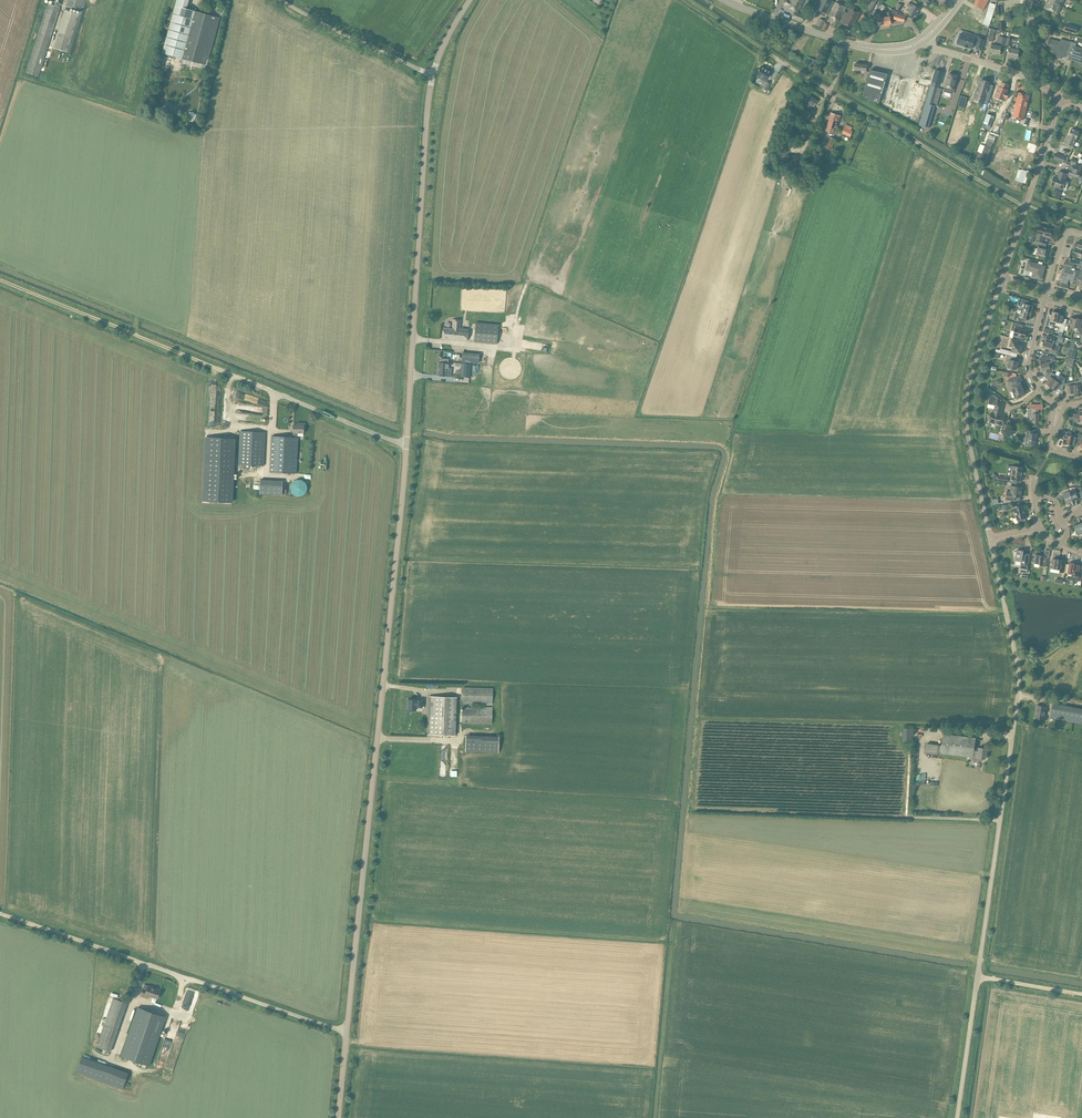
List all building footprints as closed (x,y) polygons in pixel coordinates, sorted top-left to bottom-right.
[(58,7),(48,3),(26,73),(39,77),(61,8),(60,7),(62,0),(60,0),(58,7)] [(53,48),(68,53),(85,0),(68,0),(66,6),(53,48)] [(162,53),(181,58),(180,63),(202,69),(201,71),(204,72),(206,65),(207,66),(220,18),(189,9),(191,0),(176,0),(162,53)] [(790,2),(786,1),(783,6),(795,12),(799,14),(802,7),(803,7),(807,0),(791,0),(790,2)] [(831,0),(823,0),(818,10),(825,14),(826,12),(830,13),(835,2),(831,0)] [(862,10),(869,14),(877,0),(867,0),(862,10)] [(974,5),(983,10),(988,1),(985,0),(977,0),(974,5)] [(1048,0),(1044,8),(1058,14),(1061,6),(1048,0)] [(909,2),(906,6),(911,9),(909,13),(910,13),(915,16),(916,16),(918,14),(918,12),(920,9),(915,6),(914,5),(913,5),(909,2)] [(846,7),(836,3),(829,16),(836,20),(833,27),(836,28),(846,7)] [(886,7),(881,4),(878,9),(883,12),(886,7)] [(995,7),(993,15),(1002,14),(1002,7),(995,7)] [(861,13),(851,8),(848,13),(845,12),(839,22),(852,29),(861,13)] [(904,22),(905,16),(892,9),(892,13),(895,14),(894,19),(904,22)] [(967,10),(963,16),(973,22),(977,16),(979,18),(981,15),(975,10),(973,14),(967,10)] [(880,14),(880,11),(878,11),(876,14),(874,20),(881,19),(882,26),(891,24),(890,17),(889,12),(880,14)] [(804,16),(795,13),(792,18),(802,22),(804,16)] [(963,16),(959,22),(965,26),(962,31),(970,33),(975,24),(973,22),(963,16)] [(1066,24),(1064,30),(1068,31),(1076,33),(1078,27),(1069,25),(1066,24)] [(1008,38),(1006,45),(1011,46),(1011,43),(1016,44),(1015,50),(1010,49),(1009,56),(1018,58),(1019,50),(1021,40),(1010,38),(1011,35),(1019,37),(1021,38),(1023,38),(1023,36),(1009,33),(1008,38)] [(972,49),(976,39),(961,34),(959,39),(958,39),(957,42),(958,42),(957,44),(963,46),(969,48),(972,49)] [(1006,45),(1008,38),(998,36),(997,42),(998,42),(997,45),(992,44),(991,52),(1000,54),(1001,49),(1005,50),(1006,45)] [(981,51),(985,40),(980,38),(976,49),(981,51)] [(1051,45),(1051,48),(1054,49),(1053,54),(1055,55),(1055,56),(1056,56),(1055,57),(1061,59),(1062,57),(1065,58),(1068,49),(1071,50),(1073,42),(1070,41),(1070,42),(1061,39),(1060,42),(1053,39),(1053,40),(1051,45)] [(1071,50),(1074,51),(1071,60),(1081,63),(1081,48),(1076,47),(1077,43),(1074,42),(1073,42),(1071,50)] [(912,72),(925,72),(925,70),(927,70),(928,62),(928,61),(928,60),(928,59),(923,58),(920,58),(918,58),(915,58),(910,58),(910,59),(910,60),(910,61),(910,69),(912,69),(912,72)] [(884,72),(887,61),(879,59),(878,64),(872,62),(869,78),(875,79),(876,71),(884,72)] [(757,73),(755,77),(764,82),(771,72),(761,66),(757,73)] [(936,70),(931,86),(938,88),(939,84),(941,84),(942,79),(944,72),(944,73),(938,71),(939,71),(936,70)] [(947,79),(944,91),(953,94),(956,82),(958,76),(949,74),(947,79)] [(978,89),(976,96),(985,99),(989,100),(992,93),(987,91),(990,83),(981,80),(980,82),(979,85),(980,85),(979,87),(978,89)] [(999,86),(995,97),(999,99),(1004,101),(1005,98),(1007,99),(1010,93),(1007,92),(1008,90),(1007,89),(1009,85),(1001,82),(1000,87),(999,86)] [(912,119),(913,120),(920,101),(913,98),(911,102),(910,101),(911,98),(905,96),(906,95),(898,92),(898,93),(891,90),(891,89),(884,86),(877,102),(878,102),(879,101),(882,102),(882,104),(885,105),(892,108),(891,109),(899,113),(899,112),(906,115),(905,116),(909,118),(909,116),(913,118),(912,119)] [(938,88),(931,86),(919,125),(929,128),(935,106),(933,106),(938,88)] [(1029,96),(1019,93),(1017,98),(1013,117),(1018,118),(1023,120),(1029,96)] [(808,95),(802,104),(812,110),(817,101),(813,98),(812,97),(808,95)] [(972,105),(969,120),(979,122),(983,107),(972,105)] [(810,112),(801,107),(799,110),(796,109),(794,112),(801,116),(799,118),(804,121),(810,112)] [(840,116),(831,113),(826,131),(835,134),(840,116)] [(987,114),(983,126),(990,129),(994,116),(987,114)] [(803,127),(800,131),(805,133),(807,129),(809,125),(805,123),(803,127)] [(852,128),(846,124),(842,133),(850,137),(853,132),(851,131),(852,128)] [(1069,136),(1066,144),(1071,146),(1072,147),(1076,139),(1076,140),(1077,138),(1079,132),(1071,129),(1068,136),(1069,136)] [(835,139),(829,138),(826,148),(832,150),(835,139)] [(992,158),(1000,160),(1002,148),(995,147),(992,158)] [(1066,157),(1056,153),(1054,159),(1064,163),(1066,157)] [(1081,168),(1072,165),(1069,175),(1079,178),(1081,172),(1080,172),(1081,168)] [(1064,173),(1059,172),(1058,176),(1059,176),(1058,178),(1054,177),(1051,185),(1063,189),(1066,190),(1069,182),(1065,180),(1067,174),(1064,173)] [(1052,229),(1040,226),(1037,235),(1038,235),(1036,240),(1042,242),(1044,236),(1050,238),(1052,229)] [(1081,254),(1081,241),(1080,240),(1079,244),(1075,243),(1073,251),(1081,254)] [(1047,244),(1036,241),(1035,245),(1038,246),(1036,255),(1046,257),(1049,248),(1046,248),(1047,244)] [(1075,277),(1078,278),(1080,271),(1076,270),(1074,267),(1075,263),(1074,263),(1067,261),(1066,265),(1065,264),(1064,269),(1063,268),(1061,273),(1075,277)] [(1038,264),(1028,262),(1026,270),(1030,271),(1029,275),(1032,276),(1032,277),(1042,279),(1043,274),(1043,273),(1043,272),(1042,272),(1041,272),(1043,266),(1042,265),(1043,263),(1039,262),(1038,264)] [(1061,273),(1060,278),(1062,278),(1060,283),(1062,283),(1060,287),(1068,289),(1069,285),(1067,284),(1068,280),(1073,282),(1073,283),(1076,284),(1078,278),(1075,277),(1061,273)] [(1021,311),(1031,313),(1033,306),(1026,304),(1027,300),(1020,298),(1018,305),(1022,306),(1021,311)] [(1030,320),(1031,313),(1021,311),(1020,315),(1016,314),(1014,320),(1021,322),(1022,318),(1030,320)] [(1048,317),(1045,326),(1049,327),(1050,324),(1055,326),(1055,325),(1059,313),(1053,312),(1051,318),(1048,317)] [(1059,313),(1055,325),(1061,327),(1062,325),(1062,324),(1063,321),(1064,316),(1061,315),(1061,314),(1059,313)] [(1074,327),(1077,318),(1074,317),(1074,318),(1071,317),(1069,323),(1069,325),(1074,327)] [(460,328),(461,322),(461,320),(459,320),(453,319),(452,329),(443,328),(442,338),(447,339),(467,341),(468,329),(460,328)] [(476,322),(474,342),(497,344),(499,324),(476,322)] [(1020,324),(1013,322),(1011,331),(1014,332),(1013,335),(1025,338),(1027,331),(1019,329),(1020,324)] [(1047,336),(1045,342),(1054,344),(1058,346),(1059,342),(1062,343),(1064,338),(1059,336),(1053,335),(1052,338),(1047,336)] [(1018,341),(1011,339),(1009,346),(1012,347),(1011,352),(1020,354),(1021,353),(1022,354),(1023,350),(1022,350),(1023,346),(1018,345),(1018,341)] [(1045,342),(1043,348),(1049,349),(1048,352),(1054,354),(1058,355),(1061,346),(1058,346),(1054,344),(1045,342)] [(481,363),(482,354),(464,351),(462,361),(481,363)] [(1054,355),(1054,354),(1048,352),(1044,351),(1044,356),(1045,356),(1045,357),(1039,359),(1040,364),(1049,363),(1049,362),(1053,362),(1051,356),(1054,355)] [(1010,356),(1007,355),(1005,362),(1009,363),(1008,367),(1016,370),(1018,362),(1015,361),(1016,357),(1010,356)] [(439,363),(437,376),(443,376),(445,376),(446,368),(449,368),(449,364),(444,363),(439,363)] [(461,363),(460,377),(470,378),(471,364),(461,363)] [(1047,374),(1046,375),(1051,372),(1054,369),(1052,365),(1050,365),(1049,363),(1040,364),(1042,370),(1047,369),(1048,370),(1046,371),(1047,374)] [(1058,376),(1051,372),(1046,375),(1045,376),(1047,379),(1048,378),(1049,379),(1045,384),(1050,387),(1058,376)] [(1058,377),(1058,376),(1050,387),(1055,391),(1058,387),(1059,388),(1059,389),(1062,392),(1065,382),(1058,377)] [(1020,383),(1017,377),(1007,381),(1009,387),(1011,387),(1015,399),(1016,398),(1016,400),(1021,398),(1020,397),(1025,395),(1021,383),(1020,383)] [(1080,377),(1078,378),(1079,381),(1073,381),(1073,382),(1074,394),(1080,393),(1080,387),(1081,387),(1081,388),(1081,381),(1080,377)] [(989,422),(1003,426),(1005,416),(1000,415),(1001,412),(1002,412),(1004,404),(997,403),(998,398),(996,397),(996,396),(990,395),(988,404),(995,406),(994,413),(991,413),(989,422)] [(256,404),(264,408),(268,401),(260,396),(256,404)] [(1036,405),(1030,405),(1030,409),(1027,409),(1027,420),(1033,420),(1033,423),(1039,423),(1039,414),(1036,414),(1036,405)] [(1081,421),(1081,410),(1081,411),(1079,412),(1079,413),(1076,414),(1073,413),(1071,416),(1077,419),(1078,422),(1081,421)] [(272,442),(270,472),(290,473),(296,473),(297,437),(297,433),(303,433),(304,429),(305,429),(305,423),(299,423),(299,425),(296,425),(293,425),(293,433),(293,437),(272,436),(272,442)] [(1034,430),(1022,429),(1022,436),(1023,437),(1024,437),(1026,438),(1026,441),(1025,441),(1025,446),(1030,447),(1030,446),(1036,446),(1036,441),(1035,441),(1035,439),(1037,439),(1037,434),(1034,433),(1034,430)] [(1063,443),(1069,445),(1071,435),(1068,434),(1067,431),(1064,430),(1060,439),(1064,440),(1063,443)] [(265,433),(240,432),(239,465),(264,466),(265,433)] [(1076,441),(1079,442),(1081,435),(1076,433),(1075,436),(1071,435),(1069,445),(1075,446),(1076,441)] [(203,501),(232,502),(234,439),(205,438),(203,501)] [(1020,467),(1013,466),(1012,476),(1006,475),(1005,477),(998,477),(998,481),(1008,483),(1008,479),(1010,479),(1010,480),(1022,481),(1023,479),(1021,479),(1022,471),(1019,471),(1020,467)] [(998,476),(993,473),(990,477),(994,481),(998,476)] [(284,495),(284,480),(262,479),(261,494),(284,495)] [(302,480),(298,479),(297,480),(295,480),(293,481),(291,484),(290,486),(290,489),(291,492),(293,494),(295,495),(297,496),(299,496),(302,496),(305,494),(307,492),(307,489),(307,487),(307,485),(305,482),(304,481),(302,480)] [(1022,488),(1011,486),(1011,487),(1012,487),(1012,492),(1007,491),(1006,500),(1016,501),(1014,501),(1015,497),(1021,497),(1022,488)] [(1075,489),(1079,499),(1081,498),(1081,491),(1081,488),(1079,487),(1077,487),(1075,487),(1074,487),(1074,488),(1075,489)] [(1074,506),(1068,489),(1069,491),(1063,494),(1062,492),(1063,492),(1062,492),(1061,493),(1059,494),(1058,496),(1056,497),(1056,498),(1057,498),(1060,500),(1064,498),(1066,503),(1068,503),(1072,507),(1074,506)] [(1077,499),(1079,499),(1075,489),(1069,491),(1068,489),(1074,506),(1077,505),(1077,499)] [(1025,513),(1023,505),(1017,507),(1017,506),(1016,506),(1016,507),(1014,507),(1015,510),(1014,510),(1015,518),(1016,517),(1018,524),(1026,521),(1025,518),(1026,518),(1025,513)] [(1079,518),(1076,519),(1076,525),(1074,526),(1076,531),(1072,532),(1071,536),(1070,536),(1073,537),(1075,537),(1077,537),(1079,537),(1078,535),(1081,534),(1081,527),(1079,518)] [(1017,552),(1014,552),(1015,556),(1016,556),(1015,561),(1022,562),(1021,564),(1021,565),(1020,569),(1021,569),(1020,569),(1020,572),(1027,573),(1027,570),(1029,560),(1030,554),(1026,554),(1023,554),(1024,551),(1017,550),(1017,552)] [(1041,555),(1035,554),(1034,559),(1035,560),(1034,563),(1040,564),(1040,566),(1046,567),(1046,563),(1047,557),(1041,556),(1041,555)] [(1065,561),(1052,559),(1051,568),(1060,570),(1059,572),(1063,573),(1065,561)] [(1081,576),(1081,571),(1079,570),(1080,565),(1076,565),(1074,565),(1075,564),(1070,563),(1068,574),(1072,575),(1072,576),(1078,577),(1077,581),(1081,581),(1081,576)] [(493,688),(463,688),(463,703),(468,703),(468,709),(463,709),(463,723),(492,724),(492,710),(471,709),(471,703),(492,704),(493,688)] [(429,696),(427,734),(451,735),(455,735),(457,697),(452,697),(429,696)] [(416,700),(408,699),(408,704),(407,704),(407,711),(411,711),(411,710),(416,710),(416,707),(422,707),(422,700),(416,700)] [(1053,704),(1050,718),(1081,723),(1081,720),(1081,709),(1053,704)] [(1047,707),(1038,705),(1036,713),(1035,713),(1035,718),(1040,719),(1044,720),(1047,707)] [(905,741),(910,741),(910,735),(913,735),(912,738),(913,738),(913,735),(910,735),(910,728),(905,728),(905,741)] [(466,735),(465,751),(482,752),(482,736),(466,735)] [(943,738),(941,753),(970,757),(978,758),(978,761),(983,761),(983,758),(986,759),(987,748),(979,747),(979,748),(975,747),(975,742),(943,738)] [(939,745),(927,744),(926,753),(937,755),(939,745)] [(161,990),(148,986),(146,991),(143,990),(141,996),(148,999),(149,996),(158,998),(161,990)] [(126,1004),(113,999),(96,1047),(110,1052),(126,1004)] [(166,1017),(138,1007),(121,1056),(149,1066),(166,1017)] [(86,1076),(126,1088),(131,1071),(83,1057),(79,1071),(87,1074),(86,1076)]
